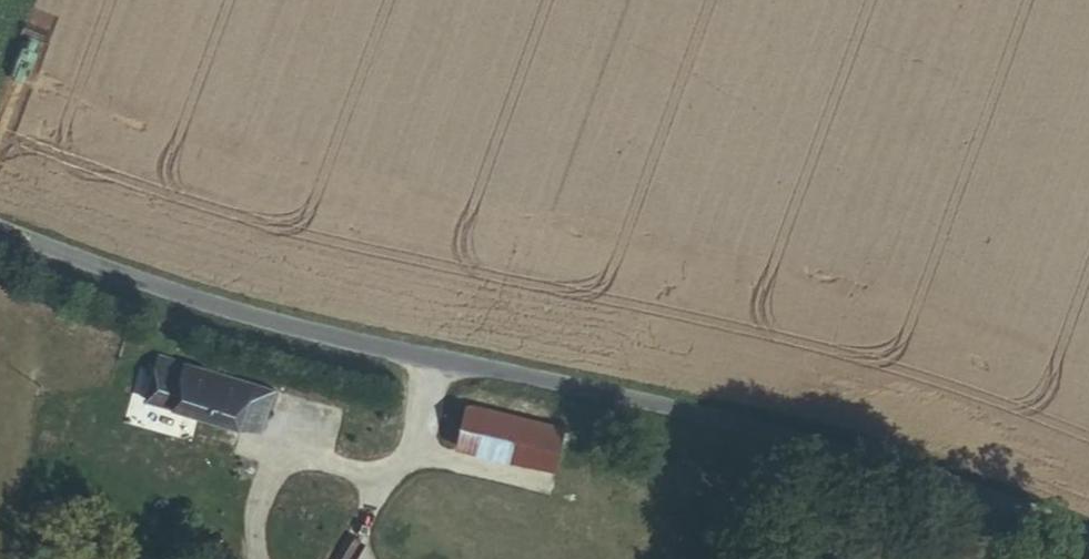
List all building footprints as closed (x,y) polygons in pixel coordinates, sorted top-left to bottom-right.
[(274,396),(159,361),(155,374),(142,370),(133,399),(173,411),(174,407),(263,434),(274,396)] [(636,450),(471,408),(462,445),(559,469),(563,453),(631,470),(636,450)]
